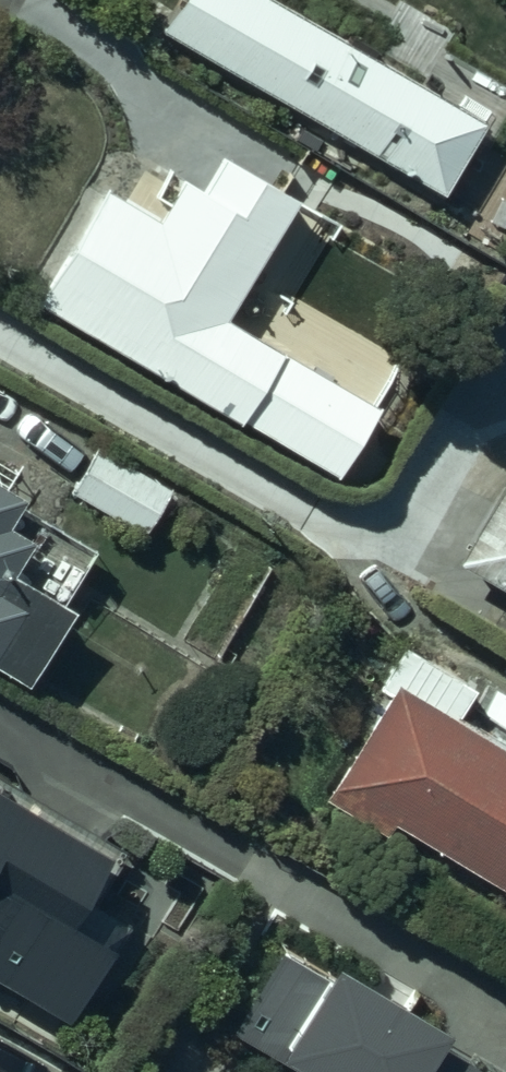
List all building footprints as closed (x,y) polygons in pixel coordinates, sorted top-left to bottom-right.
[(158,37),(440,202),(487,122),(378,58),(381,52),(334,25),(331,30),(279,0),(179,0),(158,37)] [(103,198),(36,309),(236,432),(239,428),(331,484),(375,412),(310,372),(307,378),(218,324),(287,211),(220,171),(224,164),(175,134),(154,169),(179,185),(153,228),(103,198)] [(94,450),(67,496),(142,539),(168,493),(94,450)] [(23,695),(67,624),(53,615),(89,556),(3,502),(18,478),(0,467),(0,681),(23,695)] [(444,582),(505,619),(505,482),(493,475),(444,557),(456,563),(444,582)] [(390,700),(326,805),(388,843),(394,833),(505,902),(505,759),(455,728),(472,700),(401,657),(379,693),(390,700)] [(61,1030),(117,938),(83,917),(120,857),(0,783),(0,995),(61,1030)] [(433,1038),(428,1047),(268,948),(217,1033),(281,1071),(488,1071),(433,1038)]
